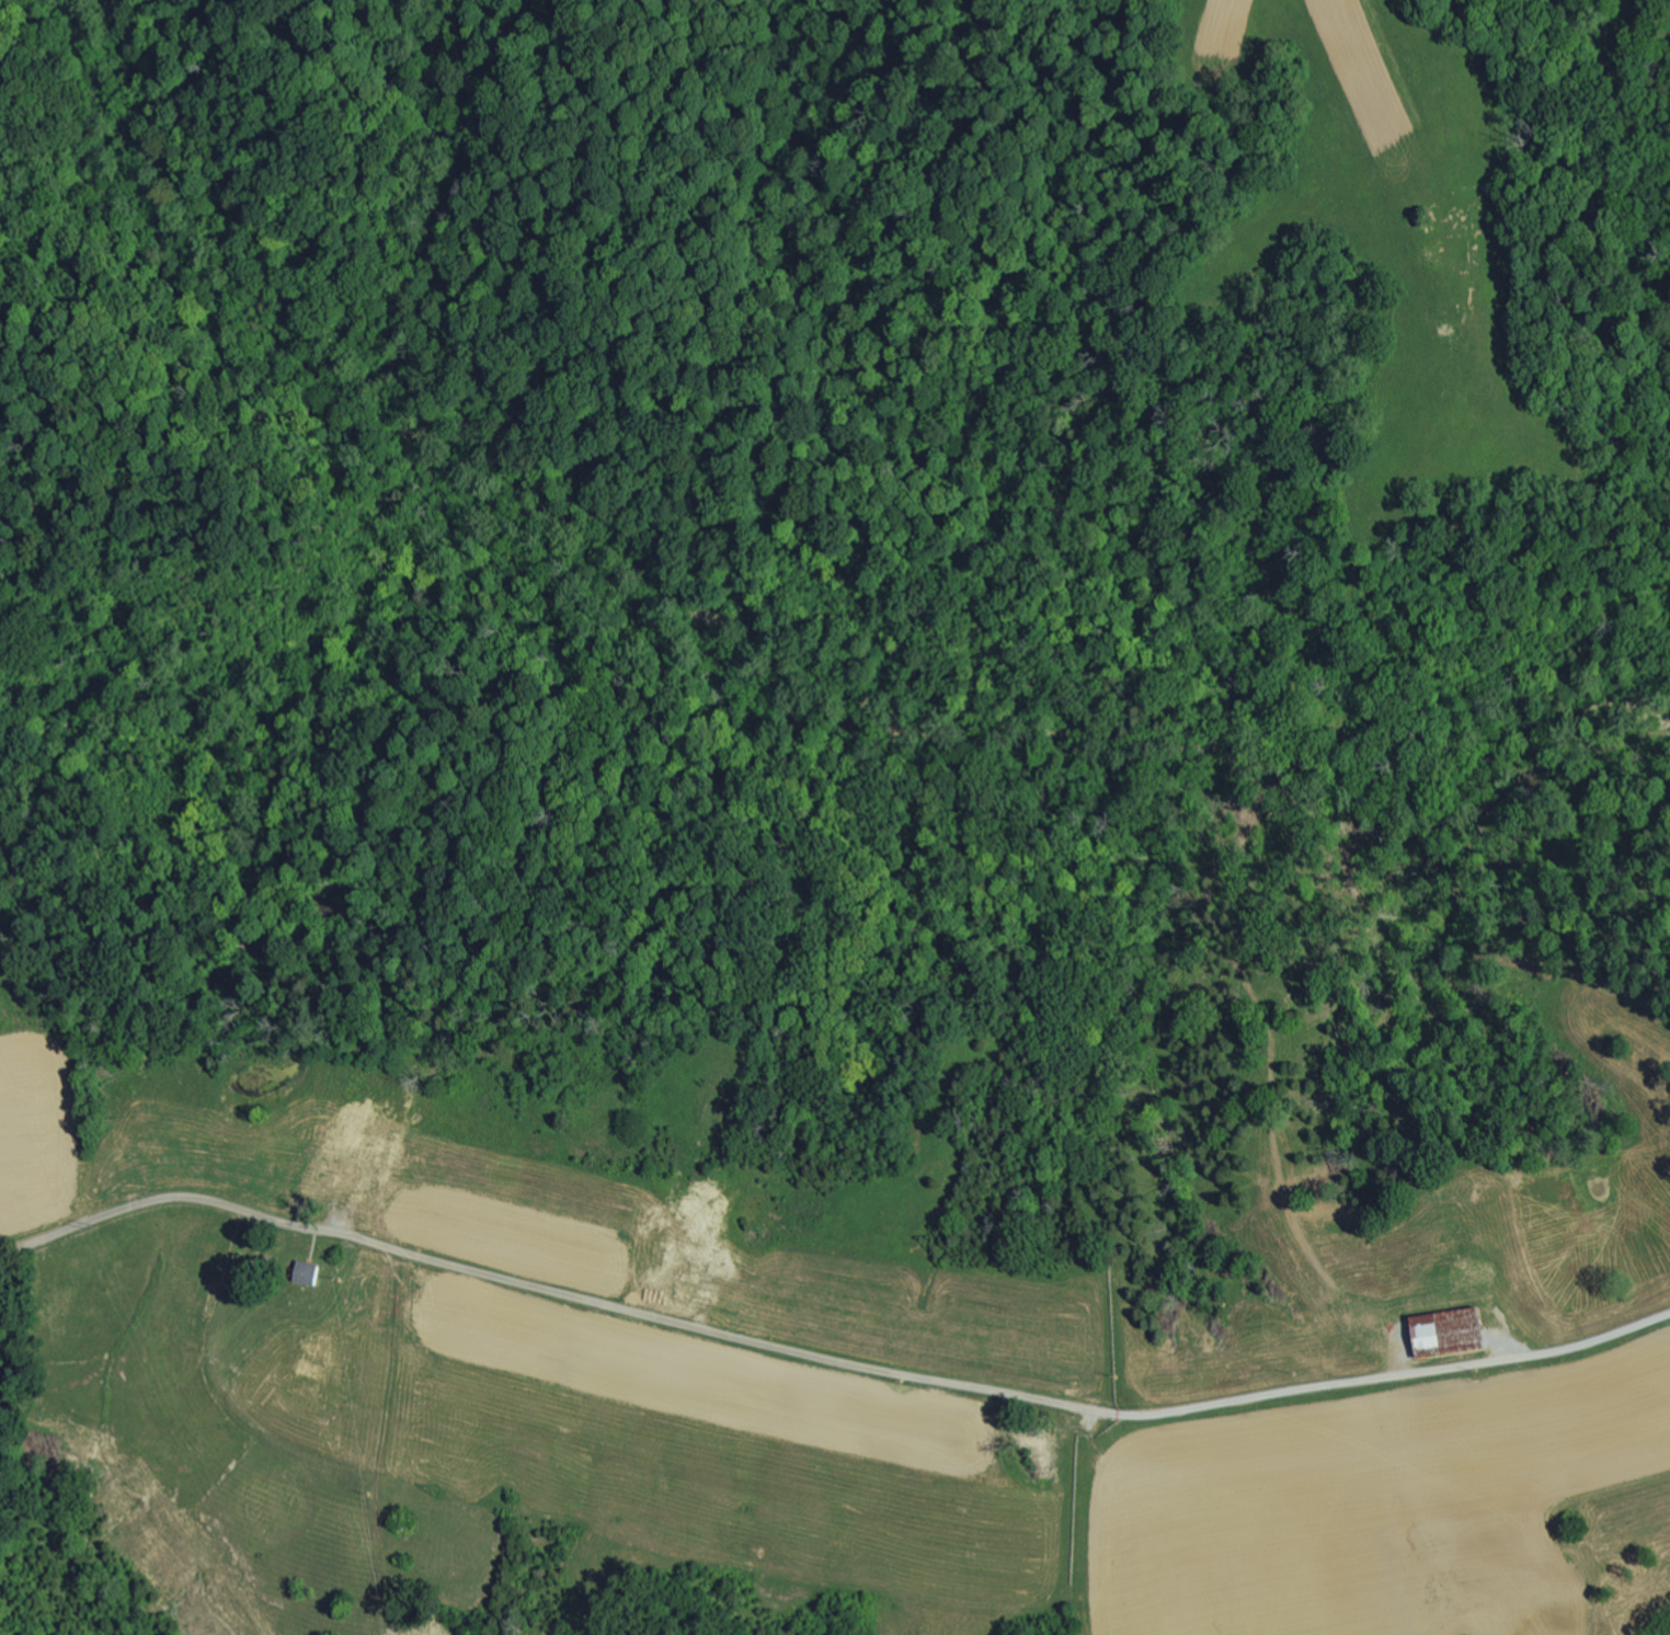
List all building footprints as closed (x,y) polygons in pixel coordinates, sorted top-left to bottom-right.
[(313,1287),(319,1265),(298,1260),(293,1282),(313,1287)]
